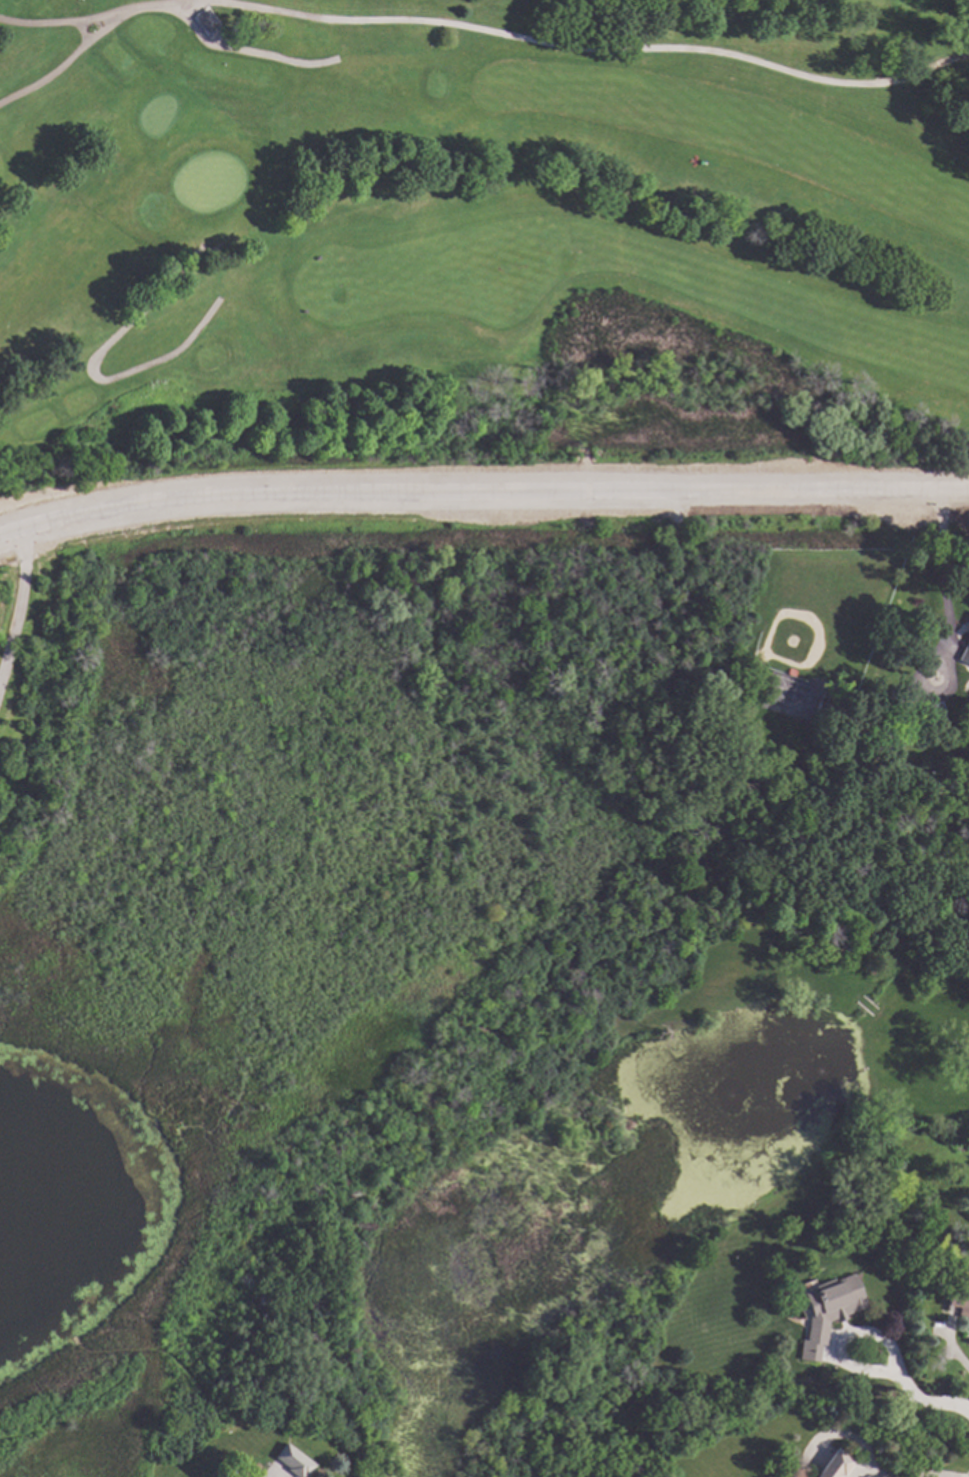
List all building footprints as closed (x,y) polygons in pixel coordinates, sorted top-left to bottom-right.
[(956,661),(968,632),(968,668),(956,661)] [(866,1306),(828,1321),(825,1346),(820,1345),(818,1362),(798,1360),(800,1339),(804,1339),(808,1313),(802,1293),(813,1288),(813,1285),(832,1278),(833,1280),(852,1272),(866,1306)] [(958,1289),(968,1290),(968,1318),(959,1317),(959,1307),(946,1306),(947,1294),(957,1294),(958,1289)] [(264,1294),(267,1298),(267,1303),(263,1307),(258,1306),(254,1302),(255,1296),(258,1293),(264,1294)] [(315,1464),(305,1476),(301,1476),(273,1457),(283,1442),(315,1464)] [(852,1461),(841,1476),(838,1475),(837,1476),(814,1476),(834,1448),(852,1461)]
